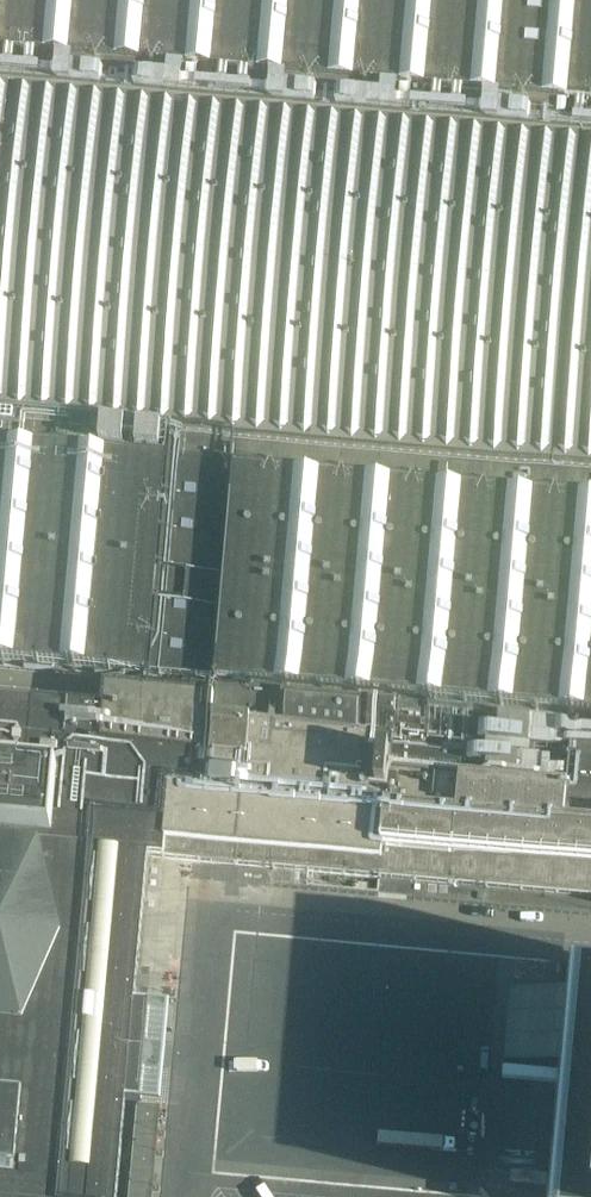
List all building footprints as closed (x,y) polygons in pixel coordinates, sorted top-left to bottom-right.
[(105,707),(590,751),(590,0),(0,0),(0,664),(25,666),(24,669),(57,672),(57,669),(96,672),(96,675),(128,678),(129,675),(209,682),(208,697),(107,688),(105,707)] [(148,856),(161,857),(165,858),(173,859),(184,859),(196,861),(271,867),(308,870),(309,870),(379,876),(380,877),(389,877),(571,894),(586,895),(590,896),(590,751),(105,707),(0,698),(0,1196),(117,1196),(126,1100),(138,1102),(141,1102),(141,1100),(138,1100),(138,1099),(139,1090),(140,1070),(141,1061),(143,1061),(144,1060),(146,1060),(147,1059),(148,1058),(149,1056),(150,1055),(150,1053),(150,1052),(150,1050),(150,1049),(149,1047),(148,1046),(146,1044),(144,1044),(143,1043),(144,1031),(146,1005),(147,1004),(150,1004),(150,1002),(148,1002),(135,1001),(136,985),(137,980),(137,975),(138,964),(139,951),(142,923),(143,909),(148,856)] [(572,968),(567,1029),(552,1184),(552,1191),(551,1196),(590,1196),(590,970),(572,968)] [(161,1107),(138,1105),(137,1105),(129,1196),(153,1196),(161,1107)]
